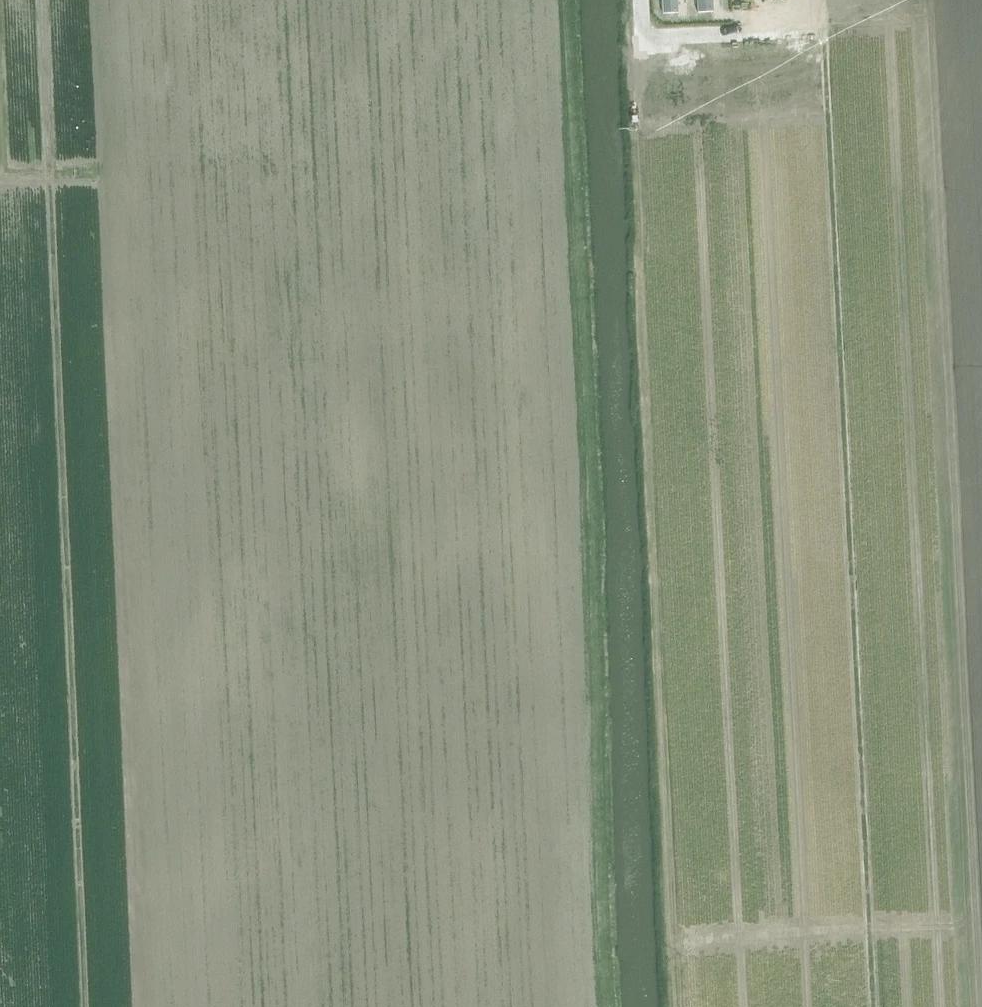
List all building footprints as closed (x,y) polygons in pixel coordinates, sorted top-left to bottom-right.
[(664,14),(680,13),(679,0),(663,0),(664,14)] [(698,13),(714,12),(714,0),(698,0),(698,13)]
